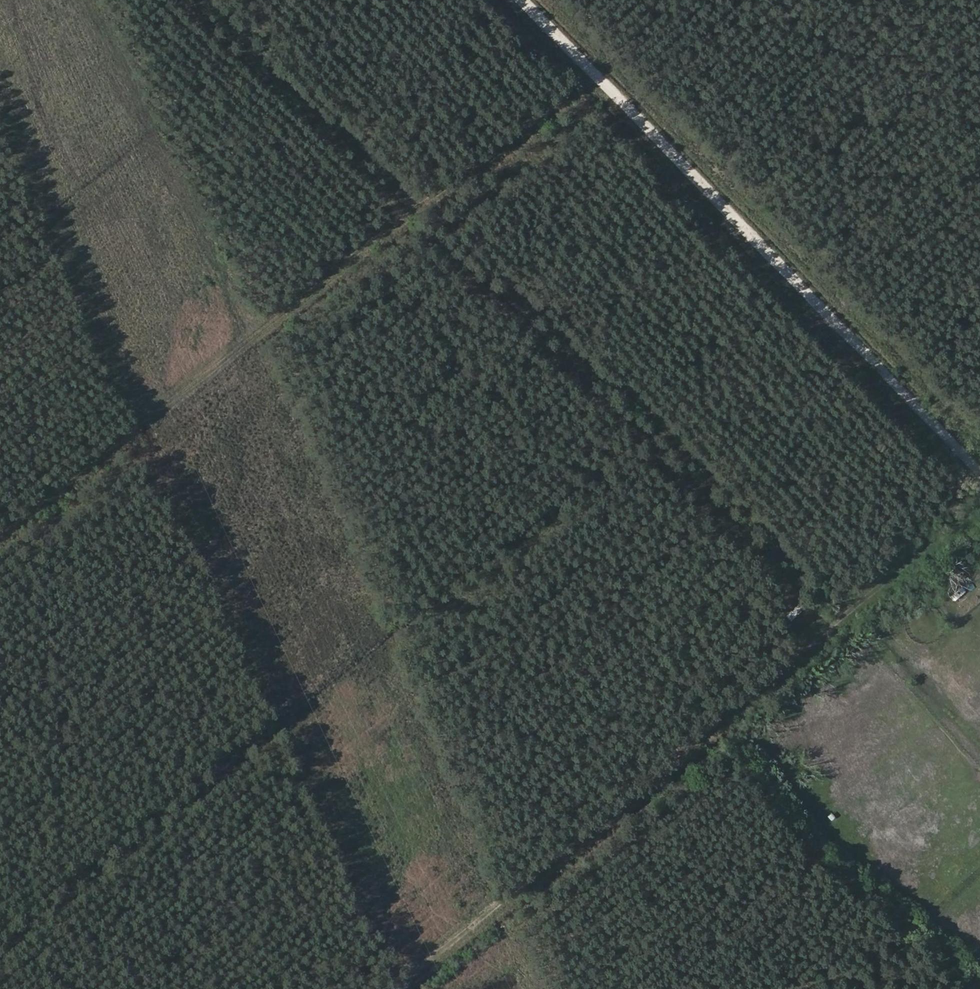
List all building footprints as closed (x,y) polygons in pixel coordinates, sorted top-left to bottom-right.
[(959,603),(969,597),(962,586),(952,593),(959,603)] [(804,620),(811,611),(805,607),(798,615),(804,620)]
